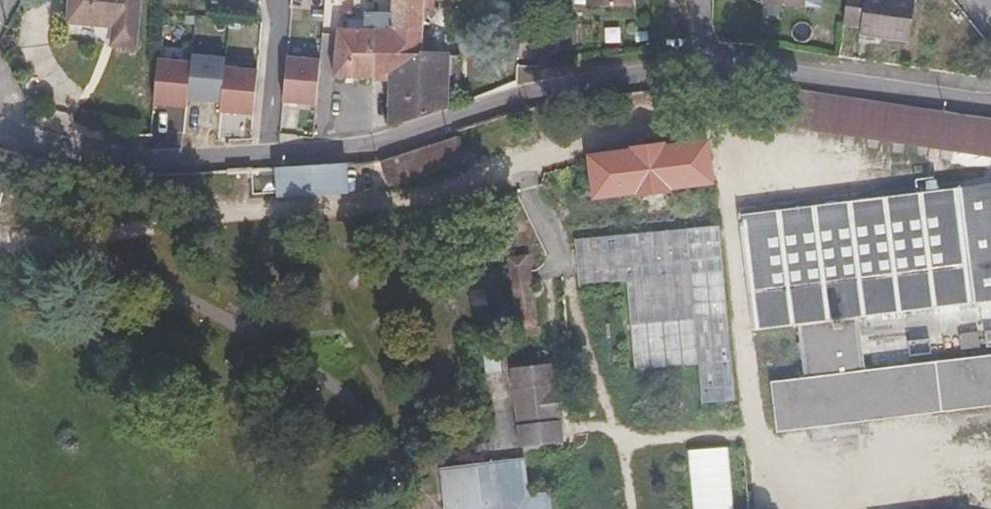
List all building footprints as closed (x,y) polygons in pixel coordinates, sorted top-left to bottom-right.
[(113,45),(135,47),(140,0),(71,0),(68,22),(114,27),(113,45)] [(424,0),(393,0),(393,14),(367,14),(366,30),(338,29),(334,77),(374,78),(374,30),(423,32),(423,21),(424,0)] [(423,21),(434,9),(434,0),(424,0),(423,21)] [(805,8),(821,8),(821,0),(806,0),(805,8)] [(843,25),(861,27),(860,35),(909,41),(915,0),(847,0),(843,25)] [(392,123),(446,106),(447,84),(448,55),(438,55),(422,55),(423,32),(374,30),(374,78),(392,78),(392,123)] [(193,55),(192,63),(188,99),(222,102),(225,68),(226,58),(193,55)] [(458,56),(448,55),(447,84),(458,84),(458,56)] [(321,61),(287,58),(283,101),(317,104),(321,61)] [(188,99),(192,63),(158,60),(154,103),(188,107),(188,99)] [(225,68),(222,102),(221,112),(254,115),(258,71),(225,68)] [(766,85),(761,118),(990,153),(990,119),(766,85)] [(457,137),(382,162),(390,185),(464,161),(457,137)] [(634,153),(590,158),(595,196),(639,190),(639,193),(668,189),(668,187),(710,181),(706,144),(662,149),(662,147),(633,151),(634,153)] [(343,163),(279,167),(282,193),(345,190),(343,163)] [(771,382),(777,431),(990,406),(990,355),(864,370),(858,318),(990,301),(990,184),(739,215),(753,331),(797,325),(804,378),(771,382)] [(719,226),(575,240),(579,286),(627,280),(634,370),(698,363),(702,404),(734,401),(719,226)] [(508,258),(518,337),(540,334),(530,255),(508,258)] [(560,441),(551,366),(512,371),(521,446),(560,441)] [(728,448),(690,449),(691,508),(729,508),(728,448)] [(547,495),(527,496),(523,461),(441,470),(445,506),(449,508),(549,508),(547,495)]
